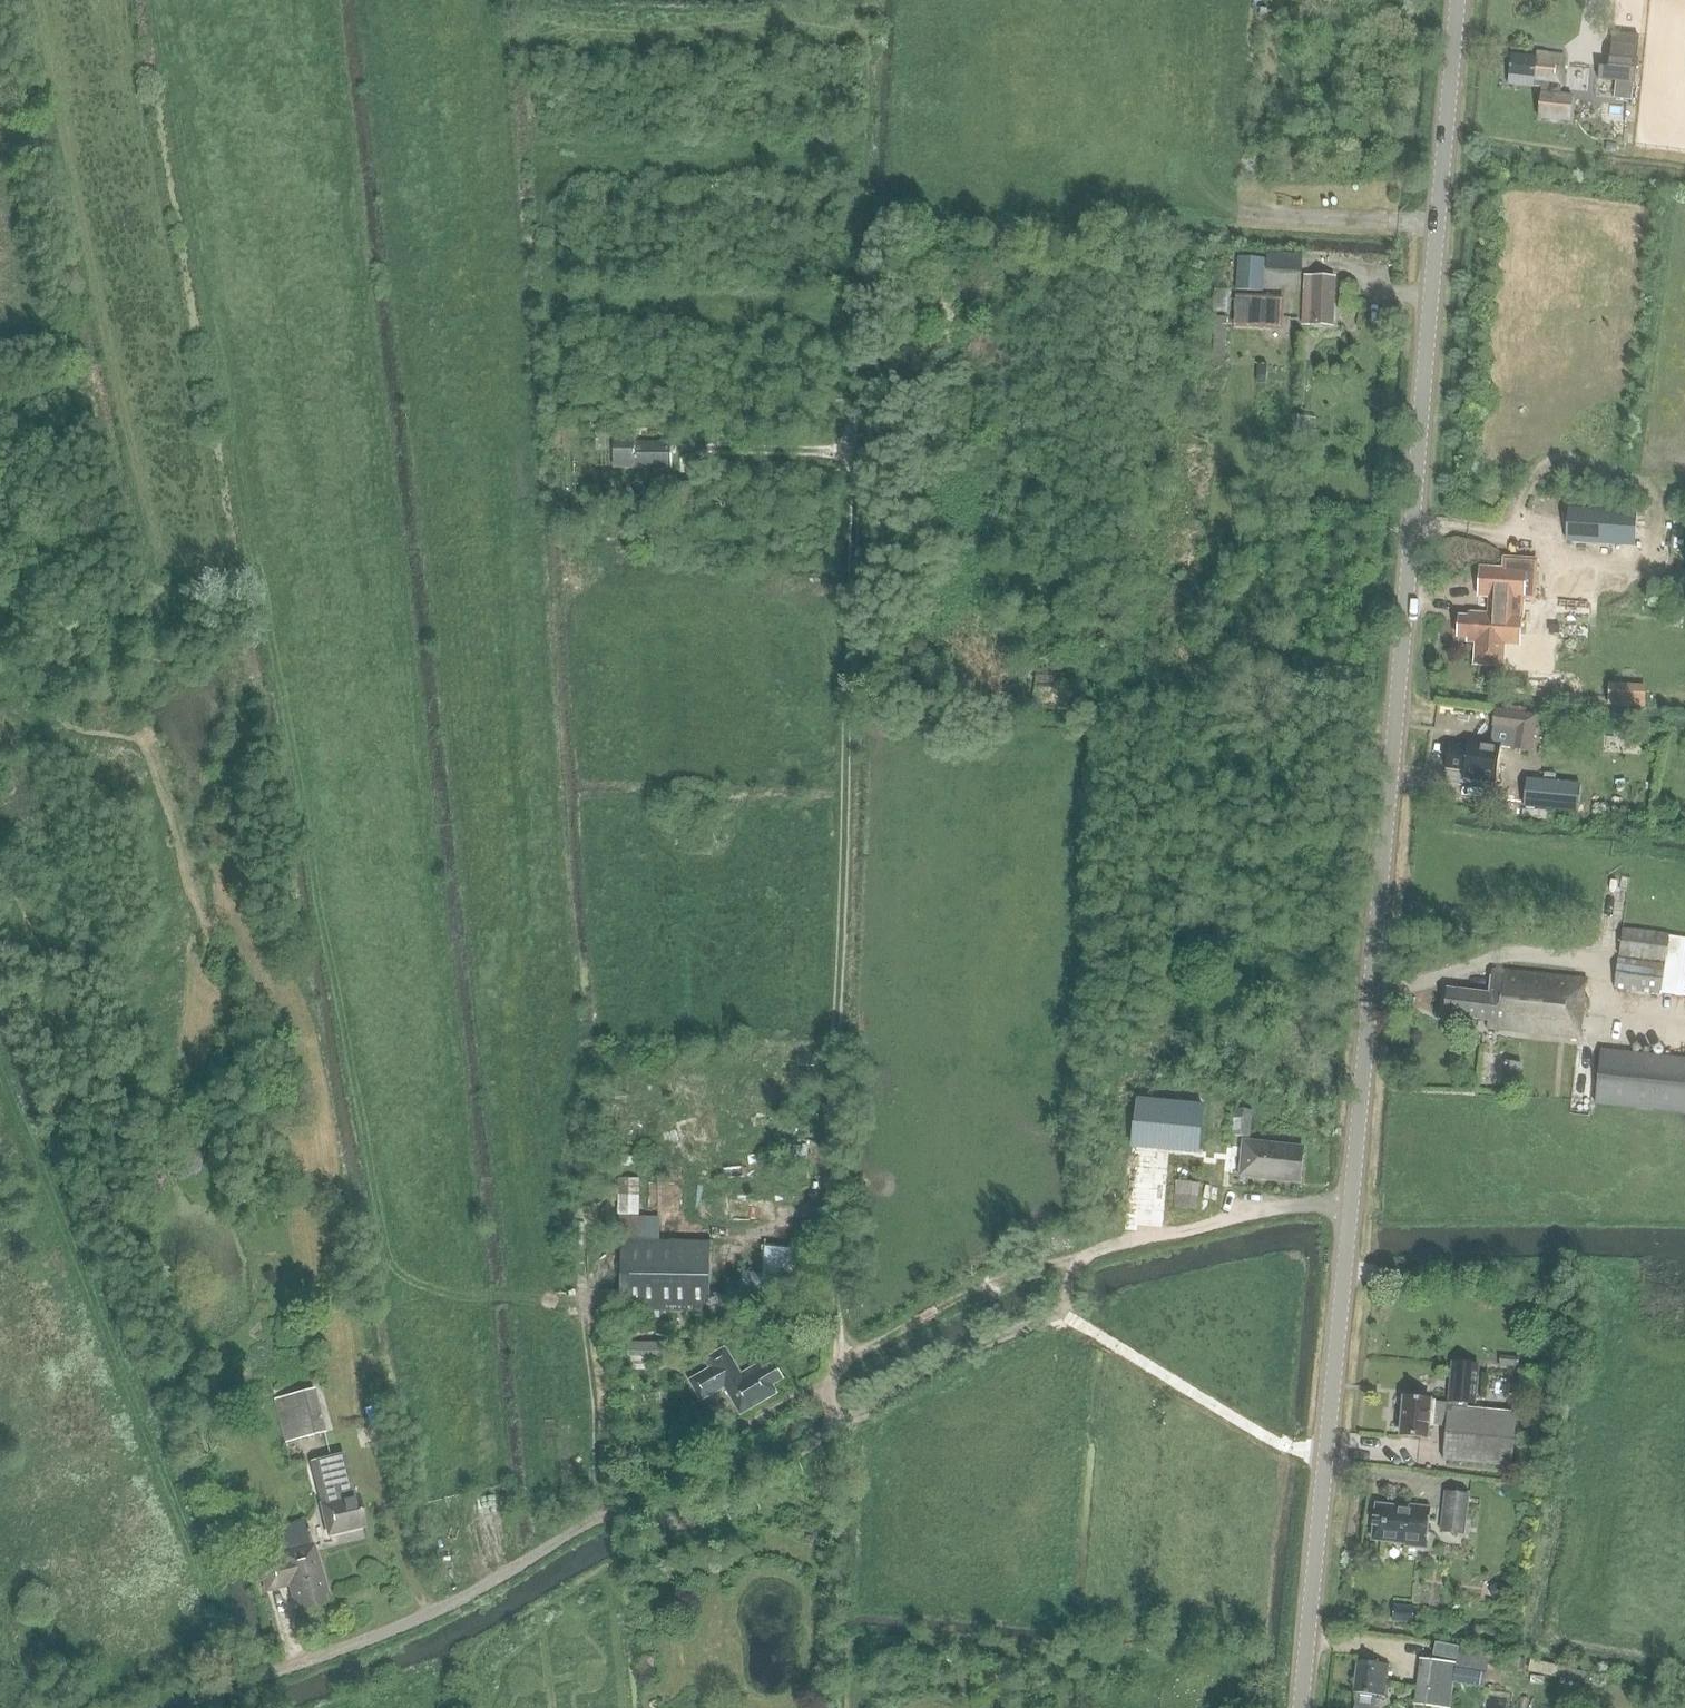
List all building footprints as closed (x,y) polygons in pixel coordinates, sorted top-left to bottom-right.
[(1607,67),(1599,67),(1597,80),(1633,85),(1638,47),(1610,44),(1607,67)] [(1507,83),(1542,86),(1539,118),(1569,121),(1572,97),(1559,96),(1563,56),(1536,54),(1536,59),(1510,56),(1507,83)] [(1263,292),(1265,259),(1238,257),(1236,290),(1263,292)] [(1309,325),(1332,326),(1334,280),(1304,279),(1303,299),(1310,300),(1309,325)] [(1239,294),(1239,322),(1287,323),(1287,294),(1239,294)] [(616,434),(615,468),(672,470),(673,442),(644,442),(637,442),(637,434),(616,434)] [(1568,509),(1566,543),(1635,547),(1637,513),(1568,509)] [(1468,642),(1477,643),(1475,665),(1502,666),(1503,644),(1520,645),(1522,618),(1510,617),(1512,599),(1523,600),(1524,572),(1480,570),(1478,597),(1489,598),(1488,616),(1469,614),(1469,619),(1459,618),(1458,637),(1468,638),(1468,642)] [(1070,702),(1071,682),(1041,681),(1040,701),(1070,702)] [(1654,704),(1655,682),(1616,681),(1615,703),(1654,704)] [(1443,712),(1464,713),(1464,700),(1443,699),(1443,712)] [(1504,703),(1500,727),(1519,731),(1517,745),(1540,749),(1547,711),(1504,703)] [(1493,781),(1498,746),(1474,743),(1473,749),(1450,746),(1447,768),(1465,771),(1464,777),(1493,781)] [(1527,779),(1524,805),(1578,810),(1580,784),(1527,779)] [(1618,958),(1665,965),(1669,935),(1622,929),(1618,958)] [(1665,965),(1618,958),(1614,988),(1661,995),(1665,965)] [(1579,1036),(1586,980),(1492,970),(1489,994),(1448,989),(1445,1016),(1488,1021),(1487,1028),(1575,1037),(1579,1036)] [(1684,1113),(1684,1059),(1601,1049),(1595,1103),(1684,1113)] [(1231,1138),(1250,1140),(1253,1108),(1234,1106),(1231,1138)] [(1300,1181),(1303,1150),(1245,1143),(1242,1175),(1300,1181)] [(1176,1180),(1174,1208),(1197,1210),(1199,1182),(1176,1180)] [(710,1242),(622,1241),(621,1312),(709,1313),(710,1242)] [(760,1305),(761,1290),(763,1274),(742,1272),(741,1281),(729,1280),(726,1306),(755,1309),(756,1304),(760,1305)] [(618,1334),(618,1343),(618,1356),(662,1357),(662,1343),(631,1342),(631,1334),(618,1334)] [(772,1386),(783,1379),(774,1364),(764,1370),(760,1364),(741,1375),(726,1349),(705,1360),(710,1369),(690,1381),(701,1401),(725,1387),(740,1414),(777,1393),(772,1386)] [(1523,1376),(1525,1359),(1503,1357),(1502,1375),(1523,1376)] [(1428,1425),(1447,1427),(1444,1461),(1512,1467),(1516,1414),(1460,1408),(1461,1405),(1474,1406),(1478,1365),(1453,1363),(1449,1404),(1430,1402),(1430,1399),(1404,1397),(1401,1436),(1427,1438),(1428,1425)] [(284,1443),(326,1432),(315,1389),(273,1399),(284,1443)] [(1440,1532),(1465,1534),(1470,1494),(1445,1491),(1440,1532)] [(358,1494),(354,1495),(319,1504),(328,1538),(367,1528),(358,1494)] [(1411,1506),(1411,1509),(1376,1505),(1372,1540),(1426,1546),(1430,1508),(1411,1506)] [(313,1547),(311,1547),(304,1520),(274,1527),(281,1554),(281,1559),(259,1564),(266,1591),(289,1585),(295,1604),(300,1604),(300,1610),(325,1602),(323,1594),(327,1593),(313,1547)] [(1457,1660),(1458,1647),(1457,1647),(1436,1643),(1434,1655),(1457,1660)] [(1457,1660),(1456,1663),(1453,1683),(1484,1687),(1488,1651),(1458,1647),(1457,1660)] [(1456,1663),(1420,1659),(1415,1705),(1442,1707),(1450,1707),(1453,1683),(1456,1663)] [(1376,1696),(1384,1698),(1389,1665),(1358,1661),(1354,1693),(1357,1694),(1355,1707),(1375,1707),(1376,1696)]
